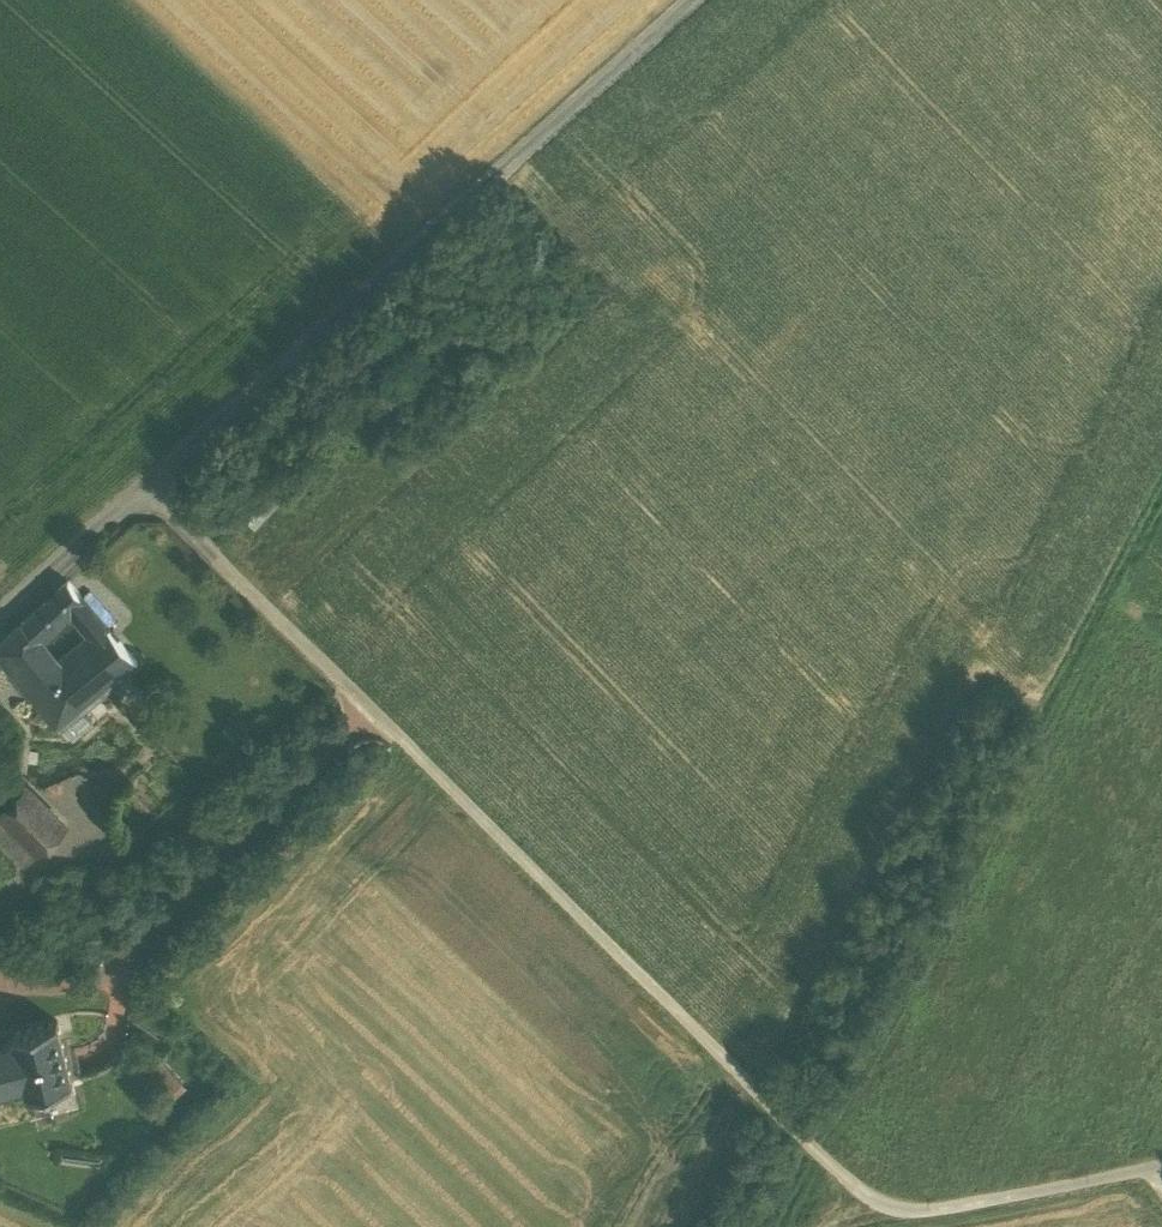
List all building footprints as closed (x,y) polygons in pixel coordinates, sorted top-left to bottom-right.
[(52,655),(39,666),(50,680),(36,695),(60,724),(138,660),(69,579),(57,590),(71,607),(88,626),(52,655)] [(57,590),(44,601),(59,618),(71,607),(57,590)] [(0,642),(0,651),(36,695),(50,680),(39,666),(52,655),(37,638),(59,618),(44,601),(0,642)] [(25,783),(0,807),(0,831),(29,860),(38,853),(66,824),(25,783)] [(58,1018),(14,1029),(26,1080),(29,1090),(73,1079),(58,1018)] [(0,1043),(0,1087),(26,1080),(16,1039),(0,1043)]
